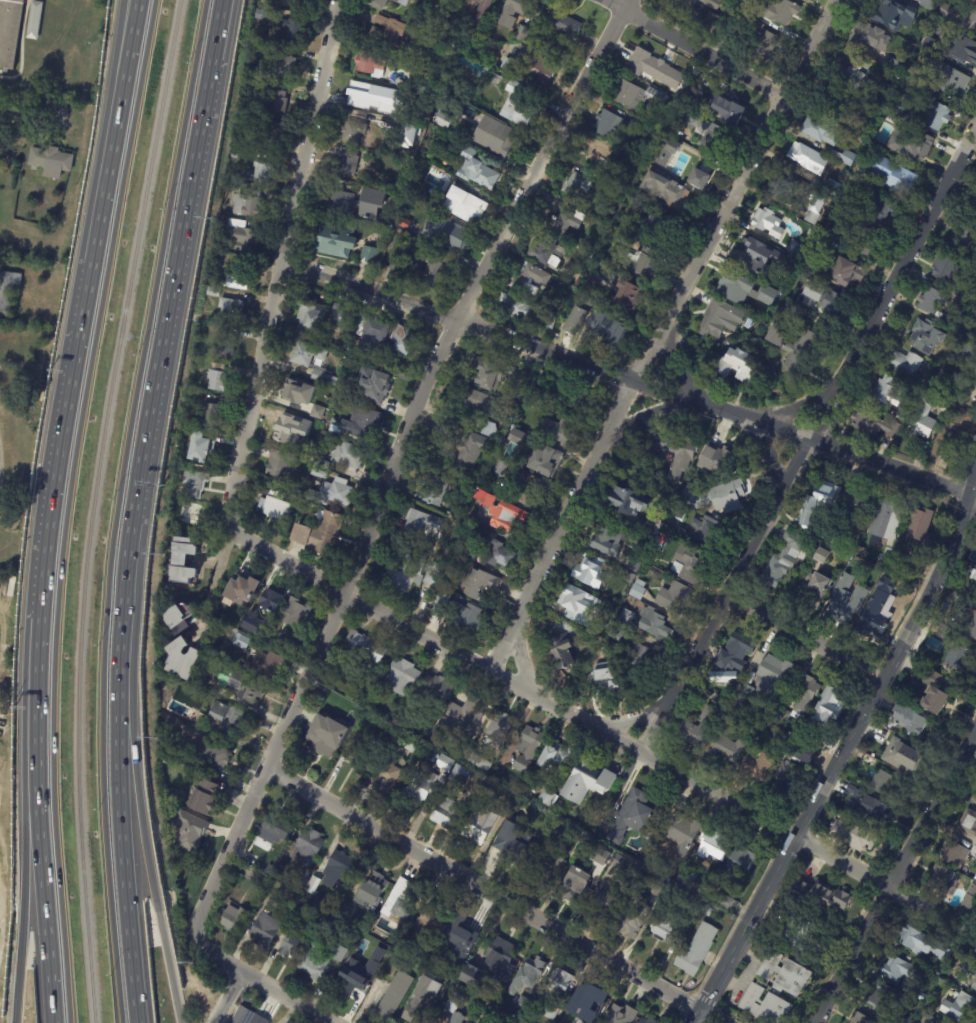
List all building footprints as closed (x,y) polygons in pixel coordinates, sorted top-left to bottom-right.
[(2,73),(0,73),(0,0),(23,0),(11,70),(3,69),(2,73)] [(35,0),(46,2),(40,39),(29,38),(35,0)] [(288,5),(289,0),(305,0),(303,8),(288,5)] [(366,3),(368,0),(387,0),(381,11),(366,3)] [(471,4),(463,0),(493,0),(479,28),(470,23),(476,9),(477,10),(479,4),(472,1),(471,4)] [(499,16),(506,0),(531,0),(523,16),(514,12),(511,19),(513,20),(509,28),(499,24),(502,18),(499,16)] [(670,1),(670,0),(673,0),(698,0),(694,7),(698,9),(692,20),(671,8),(672,6),(669,4),(670,1)] [(705,3),(698,0),(718,0),(722,2),(717,10),(716,9),(715,11),(704,4),(705,3)] [(775,3),(770,0),(787,0),(801,8),(797,16),(793,14),(787,26),(776,21),(774,23),(766,18),(775,3)] [(905,16),(876,0),(902,0),(922,11),(908,38),(897,31),(898,30),(905,16)] [(919,5),(922,0),(933,0),(935,1),(930,11),(919,5)] [(975,1),(975,33),(962,25),(968,14),(969,14),(972,9),(971,8),(975,1)] [(953,14),(949,21),(938,15),(943,3),(955,9),(953,14)] [(269,11),(267,21),(252,17),(255,7),(269,11)] [(569,17),(583,23),(576,38),(558,30),(554,37),(540,30),(549,10),(560,15),(561,13),(569,17)] [(714,32),(702,25),(709,12),(721,19),(714,32)] [(372,28),(383,33),(386,28),(373,23),(377,14),(389,20),(389,18),(393,20),(393,19),(397,21),(396,21),(406,26),(402,36),(399,35),(393,50),(377,42),(378,40),(368,36),(372,28)] [(304,21),(300,44),(285,42),(287,29),(286,29),(287,21),(289,21),(289,19),(304,21)] [(893,49),(884,44),(881,51),(859,39),(856,45),(848,41),(859,21),(866,24),(867,22),(874,25),(872,27),(886,35),(887,33),(899,40),(894,49),(893,49)] [(521,25),(530,29),(524,42),(512,37),(518,24),(521,25)] [(784,41),(772,62),(753,51),(765,30),(784,41)] [(960,31),(975,40),(975,58),(973,56),(969,63),(964,60),(962,62),(950,56),(952,53),(950,52),(954,44),(953,44),(960,31)] [(938,42),(932,52),(921,46),(926,35),(938,41),(938,42)] [(529,42),(532,37),(538,40),(535,45),(529,42)] [(345,44),(347,38),(365,42),(364,48),(345,44)] [(354,61),(355,57),(358,57),(360,51),(374,54),(370,74),(355,70),(357,63),(353,62),(354,61)] [(661,62),(682,75),(673,91),(642,73),(644,70),(632,63),(638,51),(650,58),(651,57),(661,62)] [(557,73),(556,75),(554,74),(546,88),(529,79),(526,85),(516,79),(531,53),(559,69),(557,73)] [(295,58),(293,78),(268,75),(269,62),(273,62),(274,55),(288,56),(288,55),(291,56),(291,57),(295,58)] [(885,68),(891,57),(902,63),(897,74),(885,68)] [(954,97),(938,88),(944,78),(941,76),(936,84),(924,78),(936,57),(971,78),(964,90),(959,87),(954,97)] [(869,76),(868,78),(866,76),(857,92),(829,76),(836,63),(848,69),(850,66),(852,67),(857,58),(874,68),(869,76)] [(921,79),(919,83),(910,78),(909,80),(901,76),(907,64),(924,73),(921,79)] [(415,73),(417,65),(430,68),(427,77),(415,73)] [(348,106),(350,94),(349,94),(350,89),(352,89),(354,82),(355,82),(356,76),(368,78),(366,85),(373,86),(370,100),(374,101),(374,100),(379,101),(379,102),(384,103),(383,113),(348,106)] [(648,86),(668,97),(662,108),(650,101),(652,99),(647,96),(643,104),(650,108),(645,117),(639,114),(639,115),(627,109),(628,107),(609,97),(620,77),(645,91),(648,86)] [(531,117),(524,129),(498,114),(509,96),(507,95),(509,92),(504,89),(509,79),(525,88),(519,98),(536,108),(531,117)] [(283,84),(282,91),(287,92),(285,98),(287,98),(284,114),(270,111),(275,82),(283,84)] [(720,115),(718,120),(735,129),(745,108),(717,94),(710,110),(720,115)] [(904,109),(901,115),(886,108),(892,96),(907,103),(904,109)] [(951,109),(948,115),(951,116),(946,125),(943,123),(939,132),(923,123),(926,118),(917,112),(926,96),(944,106),(945,105),(947,106),(947,107),(951,109)] [(630,123),(626,130),(622,128),(619,133),(612,128),(607,138),(595,131),(597,129),(593,127),(596,121),(594,119),(597,113),(600,115),(603,108),(630,123)] [(455,117),(446,131),(432,123),(440,109),(455,117)] [(688,110),(728,131),(717,153),(700,145),(704,138),(693,132),(695,128),(682,122),(688,110)] [(281,136),(279,144),(258,140),(262,120),(268,121),(269,114),(276,115),(275,122),(283,123),(281,136)] [(420,114),(428,116),(426,125),(419,124),(420,114)] [(515,142),(512,141),(504,158),(469,140),(482,114),(523,135),(518,144),(515,142)] [(840,134),(833,146),(822,140),(820,143),(799,131),(808,115),(816,119),(817,116),(842,130),(840,134)] [(851,129),(856,119),(861,121),(862,117),(870,120),(863,135),(851,129)] [(346,120),(367,125),(365,136),(359,135),(357,145),(341,141),(343,133),(340,133),(341,127),(344,128),(346,120)] [(637,127),(641,121),(647,124),(643,130),(637,127)] [(398,135),(401,122),(416,126),(411,146),(408,145),(407,148),(396,146),(398,135)] [(935,139),(923,162),(907,154),(905,157),(886,147),(896,128),(907,134),(907,133),(919,139),(923,133),(935,139)] [(675,141),(667,158),(655,152),(663,135),(675,141)] [(606,163),(603,169),(599,167),(596,172),(575,160),(583,147),(584,147),(587,142),(589,143),(592,136),(614,149),(606,163)] [(247,139),(246,148),(232,146),(234,137),(247,139)] [(820,177),(796,164),(797,163),(787,157),(792,146),(795,148),(798,143),(829,160),(820,177)] [(50,145),(63,146),(63,153),(72,154),(71,172),(59,171),(58,177),(45,176),(45,168),(32,167),(33,147),(48,149),(48,145),(50,145)] [(476,153),(473,158),(483,163),(482,166),(500,175),(492,192),(469,180),(468,182),(456,176),(463,161),(460,159),(465,147),(476,152),(476,153)] [(245,154),(243,160),(230,158),(231,149),(245,152),(245,154)] [(356,153),(356,156),(359,157),(355,176),(334,172),(339,149),(356,153)] [(828,155),(831,149),(841,155),(844,149),(857,155),(850,167),(828,155)] [(712,168),(703,183),(687,174),(685,178),(677,173),(679,170),(671,165),(674,159),(682,163),(683,161),(680,159),(684,153),(687,155),(688,153),(712,166),(712,168)] [(914,184),(906,198),(885,186),(886,184),(878,180),(880,177),(870,171),(875,161),(878,162),(881,156),(918,176),(914,184)] [(273,165),(272,171),(273,171),(271,185),(254,182),(256,168),(254,167),(255,162),(273,165)] [(870,172),(865,182),(853,176),(859,166),(870,172)] [(565,181),(567,177),(569,178),(573,171),(587,179),(586,180),(592,184),(587,193),(584,191),(578,201),(560,190),(565,181)] [(670,204),(655,196),(657,193),(648,188),(655,174),(679,186),(679,185),(682,187),(682,188),(690,192),(680,209),(670,204)] [(777,198),(767,193),(777,174),(787,180),(787,181),(795,185),(786,203),(777,198)] [(393,182),(395,175),(402,177),(398,190),(391,187),(393,182)] [(465,186),(461,193),(444,184),(448,177),(465,186)] [(822,188),(827,178),(841,185),(835,198),(821,191),(822,188)] [(620,179),(630,184),(626,190),(617,185),(620,179)] [(24,181),(31,184),(30,189),(23,186),(24,181)] [(237,184),(236,191),(225,189),(226,181),(237,183),(237,184)] [(603,182),(620,192),(616,199),(599,189),(603,182)] [(328,189),(356,195),(354,200),(359,201),(364,187),(387,192),(383,209),(379,208),(376,221),(358,217),(359,212),(357,211),(358,208),(352,207),(350,218),(323,212),(328,189)] [(260,198),(260,199),(264,200),(260,224),(252,223),(253,217),(232,213),(235,194),(240,195),(242,188),(257,191),(256,193),(260,194),(260,198)] [(486,198),(480,208),(484,211),(478,222),(464,215),(462,219),(444,209),(453,192),(461,197),(464,192),(471,196),(474,190),(486,197),(486,198)] [(851,205),(847,212),(834,205),(842,190),(855,197),(851,205)] [(898,214),(894,221),(891,219),(887,226),(881,223),(880,225),(874,222),(873,223),(866,219),(874,206),(880,210),(884,205),(869,196),(872,192),(901,209),(898,214)] [(561,203),(585,216),(577,231),(569,226),(563,237),(541,225),(545,217),(550,219),(552,215),(556,217),(559,212),(555,210),(559,201),(561,203)] [(765,207),(773,212),(771,215),(781,220),(778,226),(784,230),(778,240),(768,234),(770,231),(764,228),(763,232),(750,225),(754,218),(753,217),(758,208),(763,210),(765,207)] [(809,210),(820,216),(815,226),(803,220),(809,210)] [(668,224),(662,236),(667,238),(662,247),(634,232),(633,234),(628,231),(635,219),(638,221),(642,215),(649,219),(651,215),(668,224)] [(466,242),(463,249),(466,250),(464,254),(461,252),(460,254),(445,246),(444,247),(422,236),(433,217),(441,222),(443,218),(472,233),(466,242)] [(970,226),(975,229),(975,242),(974,241),(966,256),(943,244),(947,237),(950,239),(954,232),(960,220),(962,222),(965,217),(973,222),(970,226)] [(245,222),(244,228),(254,230),(253,235),(261,236),(259,244),(255,244),(254,253),(233,250),(234,242),(229,242),(230,229),(226,228),(227,219),(245,222)] [(355,239),(353,250),(350,250),(348,259),(314,252),(320,221),(355,228),(353,238),(355,239)] [(880,247),(879,250),(873,247),(867,257),(860,252),(859,254),(850,249),(855,241),(857,242),(859,238),(858,237),(864,226),(885,239),(880,247)] [(811,227),(817,231),(814,237),(808,234),(811,227)] [(836,235),(831,245),(820,240),(825,230),(836,235)] [(556,247),(552,254),(560,258),(554,269),(526,255),(535,237),(540,239),(543,232),(555,238),(552,244),(556,246),(556,247)] [(749,263),(748,266),(733,257),(735,252),(734,251),(738,244),(739,245),(746,233),(767,245),(760,258),(754,255),(749,263)] [(787,250),(792,241),(806,249),(800,259),(786,251),(787,250)] [(378,250),(375,265),(358,260),(362,245),(378,250)] [(658,253),(654,260),(658,263),(649,280),(637,273),(636,275),(617,265),(624,251),(633,256),(636,250),(639,252),(643,246),(658,253)] [(421,275),(427,264),(424,262),(431,249),(450,260),(446,266),(448,267),(443,277),(446,278),(441,286),(435,282),(430,289),(417,282),(421,275)] [(964,267),(953,287),(931,275),(935,268),(932,266),(940,252),(965,267),(964,267)] [(404,265),(400,274),(388,268),(394,256),(405,262),(404,265)] [(863,278),(861,283),(856,280),(850,290),(828,278),(839,256),(867,271),(863,278)] [(819,267),(813,277),(802,270),(810,257),(817,261),(815,264),(819,267)] [(544,288),(540,286),(534,296),(523,290),(523,291),(509,283),(516,270),(518,271),(524,261),(551,276),(544,288)] [(248,267),(247,270),(250,270),(249,279),(246,279),(246,282),(248,282),(247,291),(220,287),(221,281),(224,282),(226,269),(231,269),(232,263),(248,265),(248,267)] [(745,286),(743,291),(748,294),(742,305),(714,290),(726,268),(748,281),(745,286)] [(12,317),(0,316),(0,272),(23,274),(22,285),(16,284),(12,317)] [(774,284),(780,274),(790,280),(784,291),(774,285),(774,284)] [(590,275),(601,282),(596,290),(602,293),(598,299),(582,289),(590,275)] [(644,291),(632,314),(612,303),(619,289),(615,287),(620,279),(644,291)] [(844,308),(838,319),(820,310),(822,305),(811,298),(812,296),(803,291),(809,279),(848,300),(844,308)] [(757,299),(771,306),(778,292),(765,285),(757,299)] [(803,293),(797,303),(785,296),(790,286),(803,293)] [(945,298),(943,300),(949,303),(946,307),(940,303),(933,315),(926,311),(925,313),(916,308),(920,302),(917,300),(920,295),(923,297),(928,286),(946,296),(945,298)] [(220,291),(219,298),(206,295),(208,287),(220,289),(220,291)] [(516,320),(494,312),(501,293),(526,302),(525,305),(535,308),(530,325),(516,320)] [(601,301),(605,293),(614,298),(609,305),(601,301)] [(952,302),(957,295),(968,301),(964,308),(952,302)] [(740,319),(733,332),(717,324),(712,333),(709,332),(706,338),(696,333),(704,317),(702,316),(713,296),(744,313),(740,319)] [(244,302),(241,322),(230,320),(230,317),(222,316),(223,309),(218,308),(219,298),(244,302)] [(298,310),(301,302),(315,306),(316,304),(324,307),(322,313),(325,314),(319,336),(296,329),(299,320),(296,319),(298,310)] [(341,310),(358,315),(354,328),(337,323),(335,327),(331,326),(334,318),(329,316),(333,303),(340,306),(339,309),(341,310)] [(634,330),(631,336),(626,333),(616,351),(602,343),(604,339),(578,325),(585,314),(597,321),(602,312),(634,330)] [(549,329),(543,327),(547,315),(556,318),(552,330),(549,329)] [(778,346),(764,339),(771,326),(769,325),(774,315),(790,323),(778,346)] [(371,320),(373,321),(374,319),(381,321),(381,323),(389,326),(380,354),(357,347),(367,318),(371,320)] [(926,355),(913,348),(916,344),(909,340),(914,332),(912,330),(918,319),(924,322),(926,319),(936,324),(934,328),(946,335),(941,344),(939,343),(935,350),(933,350),(929,357),(926,355)] [(399,325),(417,335),(406,356),(390,348),(394,341),(388,338),(396,324),(399,325)] [(970,327),(969,328),(972,329),(970,334),(967,332),(966,333),(961,331),(965,324),(970,327)] [(812,374),(811,377),(802,373),(798,380),(786,374),(788,369),(783,366),(789,353),(781,349),(785,341),(794,345),(802,328),(825,339),(816,356),(810,353),(806,362),(815,367),(812,374)] [(236,337),(232,357),(234,357),(233,362),(221,360),(222,355),(217,355),(220,339),(218,338),(219,333),(236,336),(236,337)] [(292,350),(296,340),(328,352),(324,362),(312,357),(308,369),(288,362),(292,350)] [(966,340),(975,346),(975,367),(957,356),(966,340)] [(744,384),(734,378),(737,372),(732,369),(727,378),(713,371),(721,356),(724,358),(729,348),(735,351),(737,348),(757,359),(756,361),(770,369),(765,379),(762,378),(759,385),(751,381),(748,386),(744,384)] [(896,352),(906,357),(909,352),(923,359),(912,380),(882,364),(891,349),(896,352)] [(493,359),(501,363),(501,364),(511,368),(511,367),(527,373),(521,388),(506,382),(508,376),(501,374),(500,378),(495,376),(489,392),(478,388),(479,385),(473,383),(478,371),(468,367),(472,355),(480,358),(480,357),(484,358),(484,356),(493,359)] [(348,360),(354,363),(351,369),(346,366),(348,360)] [(224,365),(223,372),(224,373),(222,382),(225,383),(223,392),(206,389),(208,380),(205,380),(207,370),(209,370),(210,363),(224,365)] [(310,380),(313,369),(325,372),(324,374),(339,379),(336,389),(309,380),(310,380)] [(548,374),(538,395),(527,390),(538,369),(548,374)] [(392,379),(385,402),(369,396),(374,380),(367,378),(369,371),(392,379)] [(871,397),(875,390),(873,390),(879,378),(882,380),(885,374),(905,385),(899,397),(902,398),(897,408),(890,404),(888,407),(871,397)] [(305,382),(315,386),(309,404),(300,401),(299,403),(288,399),(289,397),(282,395),(288,376),(293,378),(294,376),(305,380),(305,382)] [(568,382),(588,393),(586,397),(589,398),(583,410),(557,397),(560,392),(561,392),(566,382),(568,382)] [(495,418),(461,405),(464,400),(457,397),(461,386),(501,402),(495,418)] [(936,404),(934,408),(932,407),(927,416),(937,421),(927,439),(919,435),(917,438),(906,432),(927,390),(940,396),(936,404)] [(333,396),(342,399),(340,404),(331,401),(333,396)] [(221,406),(218,428),(201,425),(204,409),(202,408),(202,403),(221,406)] [(324,407),(313,404),(309,416),(321,419),(324,407)] [(375,431),(371,444),(351,437),(358,418),(353,417),(356,406),(381,414),(375,431)] [(895,417),(901,407),(910,413),(905,423),(895,417)] [(895,440),(885,435),(886,432),(880,429),(876,436),(866,431),(864,434),(850,427),(853,421),(850,419),(853,413),(856,414),(859,408),(890,425),(893,421),(904,427),(896,441),(895,440)] [(974,417),(955,454),(934,443),(949,414),(956,418),(961,409),(975,416),(974,417)] [(275,427),(276,425),(278,426),(280,419),(283,420),(284,414),(298,418),(296,425),(301,426),(298,434),(293,432),(290,442),(272,437),(275,427)] [(578,426),(567,448),(542,435),(546,426),(542,424),(545,418),(558,424),(562,418),(578,426)] [(493,424),(500,426),(496,440),(480,434),(485,421),(493,424)] [(525,434),(520,446),(508,441),(513,429),(525,434)] [(213,436),(210,454),(213,454),(211,466),(187,462),(190,441),(192,431),(196,432),(196,433),(213,435),(213,436)] [(459,448),(462,442),(464,443),(468,432),(496,442),(490,457),(480,453),(471,478),(453,471),(460,451),(458,450),(459,448)] [(691,440),(691,442),(696,443),(693,461),(689,461),(688,470),(672,468),(674,453),(667,452),(667,453),(660,452),(659,460),(645,458),(648,441),(660,443),(661,437),(667,438),(667,437),(678,439),(678,438),(691,440)] [(364,455),(356,470),(355,470),(353,474),(342,469),(345,464),(343,463),(341,467),(328,461),(336,445),(339,447),(342,441),(365,453),(364,455)] [(709,445),(718,449),(717,451),(728,457),(716,479),(708,475),(706,478),(697,473),(705,458),(700,456),(707,443),(709,445)] [(565,455),(554,475),(552,473),(549,480),(540,475),(542,473),(537,470),(535,473),(526,468),(527,468),(524,466),(531,452),(534,454),(536,450),(543,453),(547,446),(555,451),(556,450),(565,455)] [(268,458),(270,449),(298,455),(296,467),(290,466),(287,480),(264,475),(268,458)] [(328,463),(326,470),(312,465),(314,458),(319,460),(320,458),(323,459),(323,461),(328,463)] [(528,497),(525,505),(509,497),(515,485),(501,478),(507,465),(542,481),(539,489),(533,486),(528,497)] [(311,469),(326,473),(324,480),(309,475),(311,469)] [(208,475),(207,482),(204,481),(202,492),(199,492),(197,500),(182,498),(184,485),(180,485),(183,470),(209,475),(208,475)] [(449,483),(439,508),(430,504),(429,506),(426,504),(427,504),(421,502),(432,474),(449,481),(449,483)] [(346,481),(345,486),(352,488),(349,496),(352,496),(348,508),(327,500),(325,507),(304,500),(305,496),(304,495),(306,490),(307,491),(307,490),(318,494),(319,491),(318,490),(319,487),(320,487),(322,482),(331,485),(332,482),(333,482),(334,477),(346,481)] [(742,483),(744,489),(742,490),(744,497),(737,499),(741,508),(724,515),(722,510),(715,513),(712,504),(696,510),(677,500),(684,487),(697,494),(740,478),(742,483)] [(802,509),(806,497),(810,499),(817,480),(835,487),(830,501),(819,497),(814,513),(802,509)] [(611,507),(612,505),(607,502),(613,489),(614,490),(616,486),(625,491),(627,488),(652,500),(647,510),(642,508),(640,512),(636,519),(611,507)] [(270,519),(265,518),(266,516),(260,514),(261,511),(256,510),(260,499),(264,500),(265,496),(267,497),(269,491),(276,493),(275,497),(278,498),(278,501),(292,505),(286,523),(270,518),(270,519)] [(841,515),(848,494),(859,498),(861,491),(871,495),(863,516),(859,514),(857,521),(841,515)] [(525,523),(515,519),(508,533),(497,527),(496,530),(487,526),(492,516),(488,514),(490,509),(478,504),(479,502),(477,501),(482,492),(495,498),(493,502),(492,501),(490,505),(496,508),(500,500),(529,514),(525,523)] [(895,499),(906,503),(893,543),(867,534),(880,494),(895,499)] [(181,502),(199,506),(195,525),(187,523),(187,524),(182,523),(182,521),(177,520),(181,502)] [(676,504),(687,510),(681,522),(670,516),(676,504)] [(925,509),(934,512),(927,533),(932,535),(928,545),(921,542),(920,546),(905,540),(912,519),(910,518),(913,508),(923,512),(924,509),(925,509)] [(344,518),(329,560),(308,552),(309,549),(287,541),(293,524),(310,530),(311,526),(316,528),(323,510),(344,518)] [(405,527),(412,510),(431,516),(432,515),(443,519),(439,530),(428,526),(425,535),(405,528),(405,527)] [(641,534),(649,516),(663,523),(659,530),(656,529),(655,531),(658,533),(655,540),(641,534)] [(706,517),(725,526),(712,553),(702,548),(701,549),(674,536),(678,528),(686,532),(685,534),(690,537),(694,528),(688,525),(692,518),(698,521),(699,519),(702,520),(704,516),(706,517)] [(813,533),(817,521),(827,524),(823,537),(813,533)] [(466,526),(475,529),(471,536),(463,532),(466,526)] [(621,539),(618,544),(621,546),(615,558),(607,554),(606,555),(604,554),(604,555),(599,553),(600,552),(594,550),(594,551),(589,548),(590,547),(588,546),(594,534),(598,535),(603,526),(608,529),(609,527),(623,534),(621,539)] [(780,539),(786,529),(807,540),(803,547),(808,550),(803,561),(797,558),(792,569),(789,568),(786,574),(783,573),(775,589),(759,581),(773,554),(778,556),(783,546),(778,543),(780,539)] [(828,543),(832,532),(843,536),(839,547),(828,543)] [(515,560),(514,564),(512,563),(508,570),(495,563),(493,568),(484,564),(493,546),(488,544),(485,549),(473,543),(478,533),(493,541),(494,540),(503,545),(501,547),(516,554),(514,558),(516,559),(515,560)] [(196,556),(196,557),(188,556),(186,569),(197,571),(196,579),(194,579),(194,580),(190,580),(190,586),(171,583),(172,578),(170,577),(172,567),(173,567),(174,554),(173,554),(174,544),(175,544),(176,538),(192,540),(191,546),(195,547),(195,548),(197,548),(196,556)] [(811,540),(817,542),(813,549),(808,546),(811,540)] [(474,546),(472,550),(478,553),(474,562),(461,555),(467,543),(474,546)] [(832,551),(823,566),(810,559),(819,543),(832,551)] [(704,565),(699,576),(704,579),(697,591),(676,579),(678,575),(666,569),(680,545),(707,559),(704,565)] [(409,590),(405,588),(401,596),(379,587),(387,568),(398,573),(405,555),(413,558),(414,555),(426,560),(420,575),(422,576),(419,586),(412,583),(409,590)] [(605,563),(600,572),(605,575),(597,589),(588,583),(586,586),(569,576),(576,564),(579,566),(584,558),(592,562),(595,557),(605,563)] [(631,557),(642,563),(636,574),(625,569),(631,557)] [(883,559),(890,562),(888,568),(881,566),(883,559)] [(910,563),(906,575),(893,571),(896,559),(910,563)] [(434,588),(422,582),(430,562),(444,568),(436,588),(434,588)] [(853,581),(842,576),(848,562),(859,567),(853,581)] [(477,570),(502,580),(497,593),(488,590),(482,603),(465,596),(467,590),(459,586),(463,575),(466,577),(470,568),(477,571),(477,570)] [(971,568),(975,571),(975,581),(972,579),(972,580),(966,577),(971,568)] [(801,597),(798,595),(809,574),(813,576),(814,573),(831,582),(819,606),(801,597)] [(238,576),(257,587),(247,606),(233,598),(237,592),(231,589),(237,576),(238,576)] [(906,584),(900,596),(886,589),(892,577),(906,584)] [(645,590),(639,601),(626,594),(632,583),(634,584),(637,580),(645,584),(643,588),(645,590)] [(688,602),(680,618),(653,603),(661,588),(668,592),(673,581),(693,592),(688,602)] [(583,597),(579,605),(585,608),(580,617),(559,606),(562,599),(560,598),(567,585),(584,594),(583,597)] [(839,624),(823,616),(835,593),(837,594),(840,588),(847,592),(846,595),(850,597),(857,585),(868,591),(856,616),(853,614),(847,628),(839,624)] [(271,590),(284,597),(270,622),(255,615),(262,603),(256,600),(264,586),(271,590)] [(443,611),(432,607),(438,591),(450,595),(444,611),(443,611)] [(296,600),(299,602),(298,605),(304,608),(305,605),(313,609),(309,619),(306,618),(300,632),(286,625),(285,626),(278,622),(290,597),(296,600)] [(479,621),(478,623),(482,625),(477,635),(446,620),(457,599),(481,611),(478,617),(481,618),(479,621)] [(187,608),(189,607),(194,614),(185,620),(190,627),(176,638),(171,631),(164,622),(164,614),(175,606),(178,610),(185,604),(187,608)] [(657,639),(636,629),(641,618),(638,616),(642,607),(664,618),(661,625),(674,631),(669,640),(659,635),(657,639)] [(635,615),(628,630),(616,624),(623,610),(635,615)] [(241,628),(259,636),(266,620),(248,612),(241,628)] [(935,619),(938,613),(944,616),(941,622),(935,619)] [(964,636),(975,613),(975,643),(964,636)] [(877,618),(881,620),(880,621),(887,625),(887,623),(890,625),(889,626),(890,627),(880,646),(854,632),(860,622),(861,623),(867,614),(877,619),(877,618)] [(592,631),(598,618),(604,621),(601,627),(607,630),(603,637),(592,631)] [(572,647),(573,649),(570,650),(576,665),(566,669),(566,670),(564,671),(563,670),(561,671),(555,655),(553,656),(550,647),(551,646),(549,640),(559,619),(581,629),(578,636),(569,640),(572,647)] [(950,645),(935,636),(941,624),(957,633),(950,645)] [(220,625),(227,629),(223,635),(217,631),(220,625)] [(607,637),(612,626),(626,633),(621,643),(607,637)] [(357,634),(361,637),(362,635),(381,645),(380,647),(386,650),(378,665),(347,648),(354,633),(357,634)] [(742,638),(756,645),(751,656),(749,655),(740,672),(732,668),(731,671),(726,668),(724,672),(712,665),(720,650),(723,652),(728,642),(727,642),(732,633),(742,638)] [(237,634),(252,642),(246,652),(231,645),(237,634)] [(185,638),(190,645),(185,649),(183,652),(189,655),(193,648),(203,652),(190,681),(180,676),(180,675),(167,670),(169,664),(168,664),(172,655),(167,648),(183,636),(185,638)] [(271,639),(278,642),(274,650),(267,647),(271,639)] [(968,660),(961,673),(943,662),(955,642),(973,653),(968,660)] [(623,662),(638,657),(633,655),(638,645),(660,655),(663,664),(629,676),(623,662)] [(287,661),(275,684),(243,667),(248,656),(253,659),(254,658),(264,663),(269,652),(287,661)] [(769,656),(782,663),(783,660),(793,666),(784,683),(782,682),(772,702),(755,692),(762,680),(755,676),(766,654),(769,656)] [(394,659),(400,662),(401,660),(414,665),(412,669),(421,673),(413,689),(408,687),(403,698),(385,690),(389,681),(383,679),(392,659),(394,659)] [(621,690),(601,693),(601,688),(598,689),(598,691),(586,692),(584,676),(593,675),(592,670),(594,670),(594,663),(615,660),(616,666),(618,666),(621,690)] [(216,662),(224,665),(222,671),(213,668),(216,662)] [(946,702),(937,718),(918,707),(923,698),(925,700),(927,696),(925,695),(929,687),(914,679),(921,665),(942,676),(935,690),(948,697),(946,702)] [(262,694),(255,708),(245,704),(244,706),(234,701),(238,693),(226,687),(230,679),(228,678),(229,675),(231,676),(233,671),(246,678),(245,680),(264,689),(262,694)] [(737,680),(737,684),(709,684),(709,673),(737,673),(737,680)] [(814,681),(816,682),(815,684),(821,687),(816,696),(815,695),(803,718),(792,713),(797,703),(792,700),(805,675),(814,680),(813,681),(814,681)] [(436,677),(439,679),(440,677),(446,681),(445,683),(454,687),(439,714),(416,701),(421,693),(426,696),(428,691),(422,688),(428,676),(433,679),(435,676),(436,677)] [(340,682),(347,686),(344,692),(341,691),(339,694),(335,691),(340,682)] [(743,684),(753,689),(744,705),(733,699),(742,683),(743,684)] [(840,691),(845,694),(836,711),(841,714),(836,722),(827,717),(823,723),(820,721),(818,726),(809,721),(828,685),(840,691)] [(349,688),(356,691),(351,701),(344,698),(349,688)] [(690,746),(684,742),(682,745),(672,740),(682,720),(698,728),(702,721),(699,720),(713,694),(726,701),(700,751),(690,746)] [(449,702),(461,709),(469,695),(488,705),(466,747),(457,742),(459,738),(446,732),(444,736),(436,732),(438,727),(436,726),(449,702)] [(360,696),(366,699),(363,705),(357,702),(360,696)] [(320,717),(312,713),(317,702),(326,706),(320,717)] [(243,713),(240,719),(246,722),(238,740),(217,730),(220,723),(207,717),(213,703),(228,710),(230,707),(243,713)] [(924,728),(919,738),(890,722),(894,713),(892,712),(897,703),(916,713),(915,715),(928,722),(924,728)] [(782,710),(791,714),(785,727),(775,722),(781,709),(782,710)] [(498,711),(509,716),(507,719),(513,721),(497,752),(480,744),(489,727),(483,724),(488,713),(494,717),(497,710),(498,711)] [(328,725),(339,730),(326,755),(309,746),(316,731),(318,732),(319,729),(321,730),(325,723),(328,725)] [(538,730),(540,731),(539,733),(545,736),(524,777),(511,770),(518,756),(521,758),(522,755),(513,750),(526,726),(534,730),(534,728),(538,730)] [(888,738),(886,743),(877,738),(879,734),(877,733),(881,727),(891,733),(888,738)] [(827,735),(821,747),(809,741),(815,728),(827,735)] [(399,745),(398,746),(388,740),(394,729),(405,736),(399,745)] [(734,744),(738,737),(747,742),(734,765),(718,755),(714,762),(706,758),(718,736),(734,744)] [(228,761),(225,766),(224,766),(221,774),(188,758),(197,738),(229,753),(226,759),(229,760),(228,761)] [(367,766),(349,757),(360,738),(377,748),(367,766)] [(818,753),(810,768),(800,763),(800,764),(792,760),(789,765),(803,773),(792,794),(771,782),(782,762),(784,763),(788,756),(786,755),(794,739),(818,753)] [(905,744),(917,751),(908,767),(906,766),(905,767),(902,765),(903,763),(887,754),(893,744),(897,747),(900,742),(905,744)] [(576,753),(563,777),(550,770),(541,787),(539,786),(535,793),(534,793),(533,795),(525,790),(526,788),(523,786),(533,768),(535,769),(536,767),(535,766),(545,747),(548,749),(550,746),(557,749),(559,746),(567,750),(568,749),(576,753)] [(392,750),(400,754),(393,767),(401,771),(393,787),(383,782),(381,787),(373,783),(390,749),(392,750)] [(755,779),(739,770),(745,758),(755,764),(761,753),(765,755),(764,758),(773,762),(761,783),(755,779)] [(448,774),(434,767),(440,755),(454,762),(448,774)] [(862,762),(865,755),(876,761),(872,767),(862,762)] [(599,772),(600,773),(595,782),(598,784),(605,771),(617,778),(608,794),(606,793),(603,798),(595,794),(594,796),(589,793),(580,809),(579,808),(577,811),(573,808),(573,807),(559,799),(571,778),(572,778),(581,762),(582,763),(585,759),(593,763),(590,768),(599,772)] [(471,772),(462,788),(448,780),(456,765),(471,772)] [(436,777),(437,778),(433,786),(435,787),(430,796),(427,795),(423,804),(415,800),(402,804),(400,790),(408,788),(418,767),(436,777)] [(893,778),(889,785),(892,786),(885,798),(868,789),(873,780),(872,779),(874,775),(875,776),(878,770),(893,778)] [(196,788),(188,806),(208,815),(210,809),(212,810),(215,803),(214,802),(216,797),(214,797),(220,785),(202,777),(197,788),(196,788)] [(498,795),(493,805),(482,800),(487,789),(498,795)] [(550,793),(555,796),(548,808),(536,801),(543,789),(550,793)] [(881,812),(880,813),(887,818),(882,826),(876,822),(873,825),(858,815),(865,803),(855,796),(859,790),(884,808),(881,812)] [(635,804),(637,802),(638,803),(642,794),(648,797),(651,792),(661,797),(658,803),(669,809),(665,818),(650,811),(648,815),(654,817),(649,827),(637,821),(636,823),(628,819),(635,804)] [(855,797),(855,798),(853,803),(846,800),(849,794),(855,797)] [(453,803),(452,806),(460,809),(456,817),(455,816),(447,831),(429,821),(437,806),(435,805),(440,796),(453,803)] [(209,820),(203,834),(201,834),(199,838),(199,837),(197,840),(200,841),(195,852),(193,850),(192,852),(177,846),(179,843),(177,842),(179,836),(174,834),(179,824),(173,821),(179,807),(209,820)] [(497,817),(480,847),(460,836),(471,816),(473,817),(477,810),(483,814),(485,810),(497,817)] [(515,810),(521,814),(518,820),(511,817),(515,810)] [(583,828),(593,810),(601,814),(591,832),(583,828)] [(975,813),(975,840),(956,828),(967,810),(974,814),(975,813)] [(276,817),(294,827),(285,842),(282,840),(279,846),(274,843),(273,846),(258,838),(262,830),(260,830),(269,813),(276,817)] [(674,842),(672,842),(672,843),(661,836),(672,819),(685,827),(690,819),(702,826),(690,845),(686,843),(683,848),(674,842)] [(865,849),(863,848),(860,854),(839,842),(841,838),(828,831),(834,820),(839,822),(841,819),(865,833),(867,830),(879,836),(870,852),(865,849)] [(510,865),(500,860),(509,843),(500,838),(507,825),(518,831),(514,839),(519,842),(518,844),(532,852),(523,868),(514,863),(512,866),(510,865)] [(549,836),(554,826),(564,831),(559,841),(549,836)] [(710,831),(733,843),(722,863),(707,855),(704,860),(696,856),(701,846),(700,845),(708,830),(710,831)] [(315,833),(321,837),(320,839),(324,842),(309,870),(300,866),(304,860),(297,856),(299,852),(295,850),(305,832),(310,835),(312,831),(315,833)] [(610,844),(616,834),(627,840),(621,851),(610,844)] [(944,851),(945,849),(947,850),(952,842),(970,853),(960,871),(941,860),(945,854),(943,853),(944,851)] [(747,851),(757,857),(740,887),(727,880),(729,875),(723,872),(737,846),(747,851)] [(604,866),(592,859),(598,848),(611,855),(604,866)] [(335,849),(339,851),(340,850),(345,853),(345,855),(357,860),(346,885),(323,875),(335,849)] [(541,882),(530,875),(545,851),(566,864),(551,888),(541,882)] [(664,859),(658,869),(646,863),(652,852),(664,859)] [(619,871),(611,866),(617,855),(628,861),(622,872),(619,871)] [(674,859),(682,864),(678,871),(670,866),(674,859)] [(262,864),(269,866),(267,872),(260,869),(262,864)] [(957,880),(957,881),(958,881),(954,888),(952,887),(947,897),(928,887),(933,879),(930,877),(936,866),(958,878),(957,880)] [(684,868),(698,876),(691,886),(689,884),(686,889),(675,883),(684,868)] [(381,874),(386,877),(383,882),(386,884),(380,896),(381,897),(376,907),(363,899),(365,895),(361,892),(373,870),(381,874)] [(583,875),(585,876),(582,882),(585,883),(584,887),(588,889),(581,903),(559,892),(562,885),(565,887),(568,882),(564,880),(567,875),(570,877),(574,870),(583,875)] [(314,877),(323,881),(316,896),(304,889),(311,875),(314,877)] [(412,883),(405,896),(416,902),(406,920),(396,914),(394,917),(387,913),(393,903),(391,902),(391,901),(387,898),(400,876),(412,883)] [(811,887),(814,888),(817,882),(837,893),(838,891),(841,893),(842,892),(849,896),(848,898),(850,899),(843,912),(832,905),(830,908),(828,907),(823,914),(812,907),(809,913),(799,907),(802,902),(790,895),(799,880),(811,887)] [(971,885),(975,887),(975,901),(971,911),(960,905),(961,902),(963,903),(965,898),(964,898),(971,885)] [(610,887),(619,892),(617,897),(622,900),(611,920),(594,911),(608,886),(610,887)] [(352,888),(362,893),(356,905),(345,899),(352,888)] [(291,893),(297,896),(294,901),(289,898),(291,893)] [(722,895),(735,901),(729,912),(716,905),(721,894),(722,895)] [(691,897),(703,904),(698,913),(686,907),(691,897)] [(627,917),(623,915),(615,929),(633,938),(640,926),(643,928),(654,907),(637,898),(627,917)] [(257,945),(254,943),(257,938),(248,933),(261,911),(263,912),(271,899),(280,904),(273,918),(282,923),(266,950),(257,945)] [(677,932),(669,945),(659,939),(658,942),(650,937),(652,934),(648,932),(665,903),(692,920),(687,928),(681,925),(677,932)] [(240,907),(250,913),(237,934),(218,923),(221,917),(218,915),(222,908),(225,910),(228,905),(238,911),(240,907)] [(705,907),(713,911),(709,918),(702,915),(705,907)] [(428,910),(446,919),(439,934),(428,929),(422,942),(408,936),(417,917),(419,918),(423,908),(428,910)] [(808,939),(802,950),(777,937),(782,926),(790,931),(797,917),(814,927),(808,939)] [(463,924),(476,931),(471,940),(475,942),(469,953),(448,941),(453,932),(449,930),(454,919),(463,924)] [(709,952),(703,964),(702,963),(693,980),(684,975),(685,973),(672,966),(681,950),(686,953),(702,923),(718,931),(712,944),(713,944),(709,952)] [(941,945),(953,952),(948,960),(943,957),(942,960),(929,953),(928,956),(922,952),(920,957),(912,952),(913,951),(894,940),(895,937),(894,936),(899,928),(900,929),(904,923),(941,945)] [(291,956),(288,961),(276,955),(281,947),(276,944),(281,934),(287,937),(289,933),(305,941),(295,959),(291,956)] [(507,942),(517,948),(503,976),(480,964),(494,936),(507,942)] [(387,938),(394,941),(391,946),(384,943),(387,938)] [(331,968),(323,983),(320,982),(319,983),(309,977),(310,975),(295,967),(309,941),(315,944),(314,945),(321,949),(318,954),(325,958),(326,957),(329,959),(326,965),(331,968)] [(327,955),(334,942),(348,950),(340,962),(327,955)] [(362,969),(347,996),(331,988),(354,946),(370,955),(362,969)] [(793,1009),(785,1022),(759,1022),(754,1020),(755,1019),(740,1010),(737,1008),(751,983),(764,991),(758,1001),(763,1004),(779,975),(774,973),(768,983),(756,976),(770,950),(783,958),(777,968),(782,970),(787,961),(812,975),(805,988),(804,987),(796,1001),(782,992),(777,1000),(793,1009)] [(419,951),(427,956),(422,964),(415,959),(419,951)] [(909,980),(903,976),(898,985),(879,974),(884,965),(886,966),(891,956),(926,975),(920,986),(909,980)] [(543,967),(538,976),(537,976),(530,988),(512,979),(520,965),(522,966),(526,958),(543,967)] [(965,960),(975,966),(975,980),(959,970),(965,960)] [(478,969),(481,970),(480,971),(485,974),(477,990),(459,980),(468,964),(469,965),(469,964),(478,969)] [(574,977),(575,977),(571,984),(570,983),(562,996),(553,991),(549,997),(539,991),(551,969),(554,971),(556,967),(574,977)] [(442,969),(453,975),(451,980),(439,974),(442,969)] [(375,1012),(374,1012),(397,970),(413,979),(389,1021),(375,1012)] [(431,1012),(426,1022),(416,1022),(401,1016),(409,1000),(411,1001),(413,996),(411,994),(422,971),(435,977),(433,981),(440,984),(435,995),(429,992),(424,1002),(420,1000),(417,1006),(431,1012)] [(890,1015),(867,1003),(873,990),(871,989),(876,981),(908,998),(904,1007),(896,1003),(890,1015)] [(583,986),(588,989),(589,987),(608,997),(594,1021),(582,1014),(584,1011),(570,1003),(581,985),(583,986)] [(903,992),(907,985),(926,997),(922,1003),(903,992)] [(464,1018),(461,1022),(447,1022),(452,1014),(443,1010),(456,987),(467,993),(461,1004),(460,1003),(455,1013),(456,1014),(457,1013),(461,1015),(460,1016),(464,1018)] [(971,1018),(975,1021),(975,1022),(963,1022),(959,1022),(939,1010),(948,996),(956,1001),(962,991),(975,1000),(975,1009),(971,1018)] [(522,996),(531,1002),(526,1013),(514,1007),(520,995),(522,996)] [(268,1019),(266,1022),(228,1022),(239,1002),(268,1019)] [(544,1004),(545,1002),(558,1009),(552,1020),(539,1013),(544,1004)] [(927,1002),(932,1005),(929,1010),(924,1007),(927,1002)] [(638,1012),(632,1022),(629,1022),(626,1021),(625,1022),(601,1022),(612,1003),(620,1007),(618,1011),(619,1012),(621,1013),(626,1005),(638,1012)] [(664,1018),(661,1022),(638,1022),(642,1016),(647,1020),(652,1011),(660,1015),(664,1018)] [(870,1021),(869,1022),(850,1022),(852,1019),(853,1020),(858,1012),(870,1020),(870,1021)] [(936,1020),(934,1022),(920,1022),(926,1014),(936,1020)] [(912,1022),(911,1022),(895,1022),(899,1015),(912,1022)]
